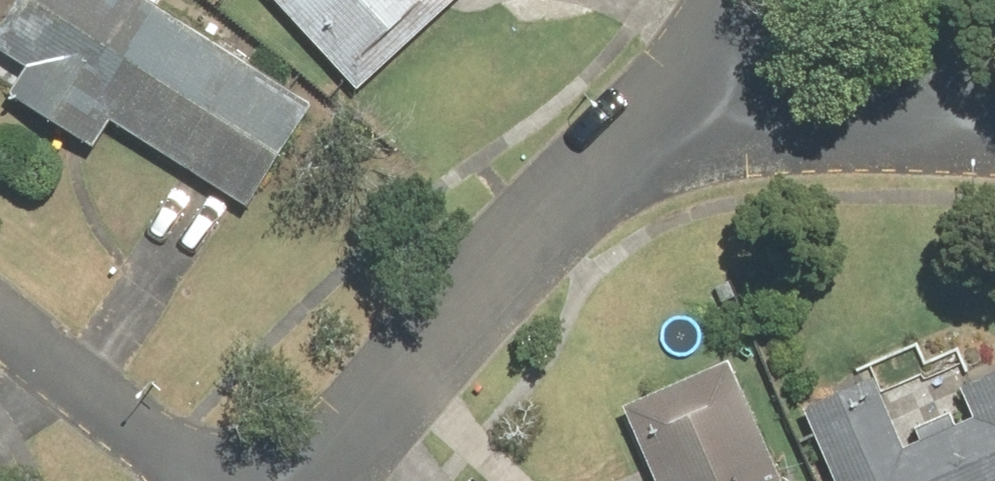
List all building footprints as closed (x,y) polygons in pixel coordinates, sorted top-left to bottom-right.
[(0,39),(0,44),(32,63),(13,94),(104,148),(122,118),(262,202),(324,99),(160,0),(23,0),(0,39)] [(367,89),(464,0),(284,0),(367,89)] [(734,355),(625,405),(659,480),(791,480),(734,355)] [(969,389),(983,420),(920,447),(885,368),(812,400),(847,480),(994,480),(994,378),(969,389)]
